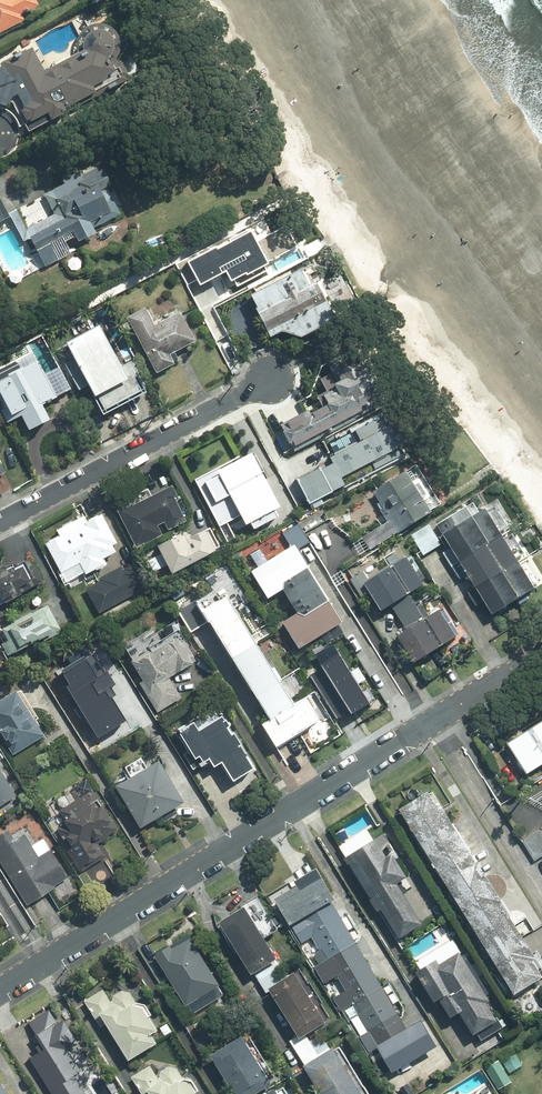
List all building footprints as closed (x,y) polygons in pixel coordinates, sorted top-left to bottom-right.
[(40,15),(33,0),(0,0),(0,33),(40,15)] [(78,53),(37,74),(25,50),(0,62),(0,101),(14,94),(32,128),(129,78),(117,54),(132,46),(114,11),(68,34),(78,53)] [(0,196),(0,223),(15,216),(36,261),(130,218),(100,151),(0,196)] [(279,218),(198,258),(207,275),(230,263),(240,284),(298,255),(279,218)] [(324,251),(317,240),(302,250),(308,260),(324,251)] [(320,302),(300,264),(243,294),(262,331),(320,302)] [(144,305),(121,317),(151,376),(182,361),(176,350),(191,343),(175,311),(153,323),(144,305)] [(105,320),(60,343),(99,418),(144,394),(105,320)] [(0,376),(0,419),(3,425),(15,418),(25,436),(50,422),(41,405),(72,388),(50,349),(0,376)] [(371,416),(345,364),(320,376),(334,403),(272,434),(285,459),(371,416)] [(251,451),(191,481),(216,530),(237,519),(244,532),(283,512),(251,451)] [(446,506),(418,463),(369,494),(388,523),(375,531),(384,545),(446,506)] [(165,486),(113,511),(133,550),(185,525),(165,486)] [(492,499),(440,531),(491,614),(541,583),(541,582),(492,499)] [(83,522),(42,542),(58,573),(98,553),(83,522)] [(207,522),(155,548),(168,573),(220,548),(207,522)] [(441,547),(427,524),(408,535),(422,558),(441,547)] [(294,538),(237,572),(255,603),(278,590),(293,615),(275,626),(296,662),(349,631),(294,538)] [(428,588),(408,552),(358,581),(376,612),(392,603),(409,631),(398,637),(412,662),(456,638),(440,609),(424,617),(412,597),(428,588)] [(41,583),(28,557),(4,568),(0,568),(0,603),(41,583)] [(125,558),(80,583),(96,612),(141,587),(125,558)] [(215,580),(170,609),(189,637),(206,626),(267,720),(259,725),(274,748),(322,716),(307,693),(294,701),(215,580)] [(0,628),(0,647),(4,655),(56,630),(45,607),(0,628)] [(171,625),(121,656),(155,712),(178,699),(165,678),(193,661),(171,625)] [(340,655),(319,668),(341,703),(363,689),(340,655)] [(78,671),(55,685),(89,739),(102,731),(113,749),(137,734),(109,688),(94,697),(78,671)] [(0,695),(0,738),(12,756),(42,737),(11,688),(0,695)] [(215,704),(167,731),(191,772),(216,758),(230,782),(252,769),(215,704)] [(505,742),(523,775),(541,764),(541,721),(505,742)] [(156,759),(109,788),(137,833),(184,804),(156,759)] [(16,797),(0,768),(0,806),(16,797)] [(116,826),(92,789),(56,812),(66,828),(55,835),(80,873),(104,857),(93,841),(116,826)] [(397,812),(512,998),(541,980),(541,971),(431,791),(397,812)] [(0,829),(0,867),(26,905),(68,877),(43,841),(33,848),(23,835),(12,842),(2,828),(0,829)] [(380,829),(342,851),(397,943),(422,928),(395,883),(408,876),(380,829)] [(522,840),(534,861),(541,856),(541,829),(522,840)] [(409,1027),(317,871),(270,899),(312,970),(327,962),(392,1072),(437,1046),(422,1020),(409,1027)] [(240,905),(216,920),(251,976),(275,961),(240,905)] [(186,934),(151,955),(185,1009),(220,988),(186,934)] [(454,949),(411,975),(441,1024),(458,1013),(474,1038),(499,1022),(454,949)] [(293,973),(265,990),(297,1043),(326,1025),(293,973)] [(98,985),(81,995),(125,1065),(163,1042),(138,1003),(106,998),(98,985)] [(27,1059),(48,1093),(82,1093),(72,1077),(79,1073),(65,1049),(71,1045),(49,1009),(24,1024),(41,1051),(27,1059)] [(204,1054),(229,1093),(246,1093),(247,1093),(248,1093),(279,1093),(241,1032),(204,1054)] [(301,1070),(315,1093),(360,1093),(334,1050),(301,1070)] [(514,1052),(500,1060),(509,1074),(523,1066),(514,1052)] [(497,1060),(485,1068),(499,1090),(512,1082),(497,1060)] [(133,1079),(142,1093),(194,1093),(179,1067),(158,1079),(152,1068),(133,1079)] [(406,1084),(392,1093),(393,1093),(413,1093),(406,1084)]
